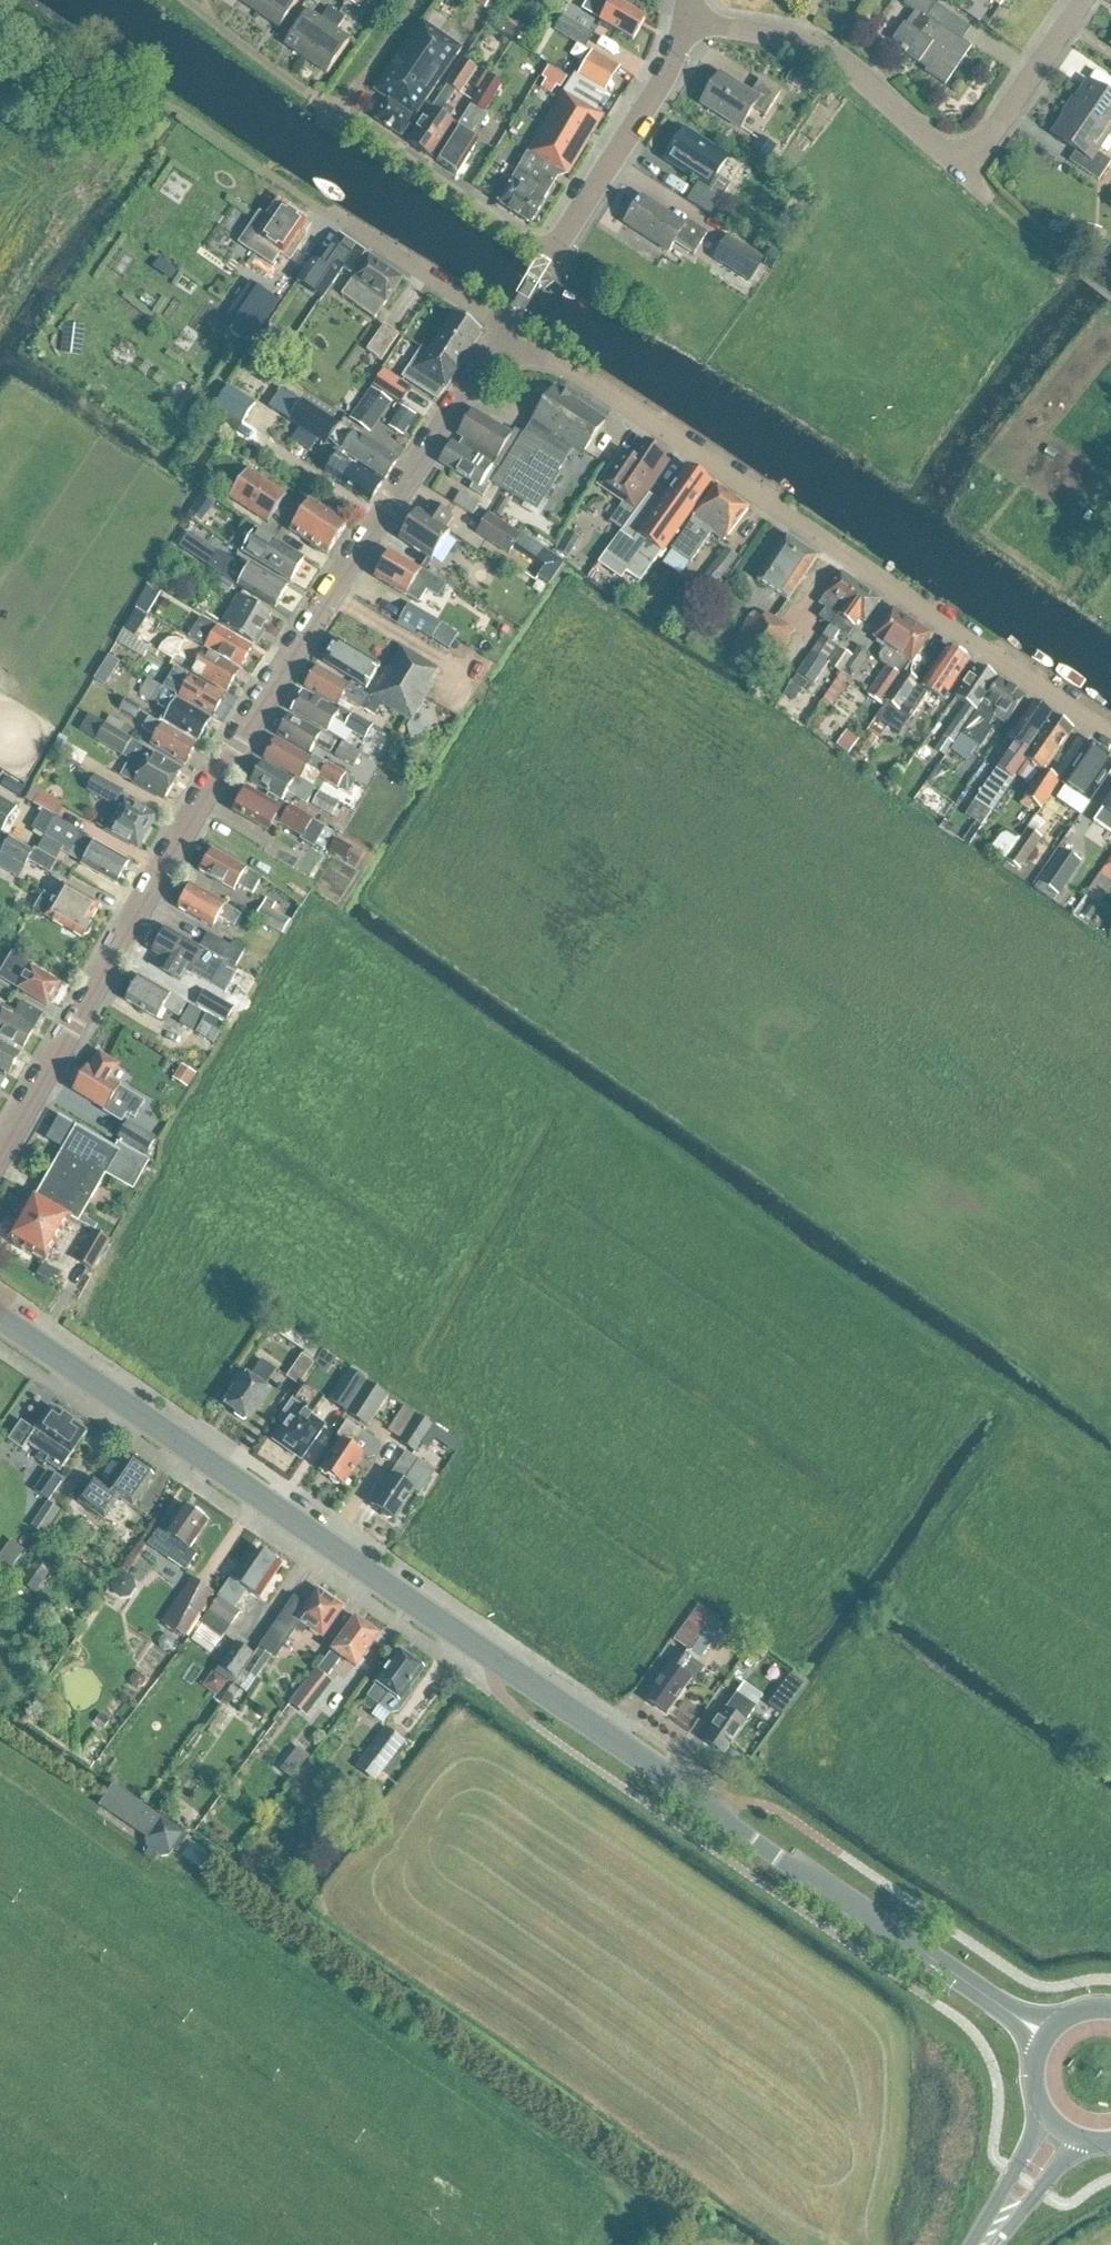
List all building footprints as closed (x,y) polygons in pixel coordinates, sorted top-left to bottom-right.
[(270,0),(238,0),(237,1),(259,16),(270,0)] [(259,16),(279,30),(300,0),(270,0),(259,16)] [(366,0),(350,0),(349,1),(361,9),(366,0)] [(485,9),(491,0),(473,0),(485,9)] [(605,0),(591,0),(585,11),(601,20),(599,23),(632,43),(645,22),(612,2),(611,4),(605,0)] [(948,14),(927,0),(908,0),(903,7),(915,14),(906,27),(904,25),(891,43),(902,51),(900,53),(926,71),(924,74),(945,88),(971,49),(939,27),(948,14)] [(306,61),(337,16),(330,12),(322,23),(308,12),(284,46),(306,61)] [(337,16),(306,61),(327,76),(350,42),(338,33),(345,22),(337,16)] [(584,49),(592,36),(564,18),(556,31),(584,49)] [(531,36),(510,23),(503,34),(524,48),(531,36)] [(400,139),(459,51),(439,37),(421,24),(374,93),(389,103),(375,122),(400,139)] [(578,78),(606,93),(620,70),(592,54),(578,78)] [(460,96),(477,70),(463,61),(446,86),(455,92),(460,96)] [(795,64),(789,75),(802,83),(808,72),(795,64)] [(555,91),(557,88),(562,90),(569,78),(550,67),(543,79),(547,81),(545,84),(555,91)] [(751,96),(720,76),(701,106),(740,131),(753,111),(765,118),(780,95),(760,82),(751,96)] [(484,117),(502,87),(491,80),(472,109),(472,108),(436,164),(457,178),(478,145),(469,139),(476,128),(479,131),(486,119),(484,117)] [(1108,136),(1110,131),(1110,100),(1086,84),(1069,109),(1108,136)] [(455,94),(447,88),(407,145),(431,162),(455,127),(448,122),(454,114),(446,108),(455,94)] [(561,173),(568,178),(603,118),(564,95),(519,170),(498,205),(530,226),(561,173)] [(1096,153),(1108,136),(1069,109),(1051,135),(1076,152),(1069,163),(1097,182),(1110,163),(1096,153)] [(715,211),(730,187),(717,179),(729,161),(684,132),(665,162),(699,184),(687,203),(709,218),(714,210),(715,211)] [(672,218),(641,199),(624,225),(669,253),(678,239),(689,246),(704,223),(679,208),(672,218)] [(262,215),(242,243),(274,265),(281,255),(289,260),(303,240),(297,237),(305,225),(296,219),(296,213),(289,209),(284,211),(281,209),(272,222),(262,215)] [(299,282),(298,284),(299,284),(310,291),(311,292),(322,299),(323,300),(323,299),(329,290),(342,270),(350,275),(364,255),(339,238),(319,267),(313,263),(312,262),(311,264),(305,272),(305,273),(299,282)] [(730,238),(715,261),(751,284),(766,261),(730,238)] [(375,321),(402,281),(369,258),(341,297),(375,321)] [(772,272),(777,265),(769,260),(764,267),(772,272)] [(240,315),(229,332),(251,347),(253,345),(267,324),(281,304),(249,283),(232,309),(240,315)] [(437,403),(482,334),(454,316),(428,355),(422,350),(402,380),(437,403)] [(382,361),(399,336),(384,326),(368,352),(382,361)] [(382,372),(372,387),(398,404),(408,389),(382,372)] [(242,424),(256,403),(228,387),(215,408),(242,424)] [(369,389),(353,413),(374,426),(390,403),(369,389)] [(281,390),(268,410),(287,423),(324,447),(338,427),(301,402),(300,403),(281,390)] [(514,437),(495,467),(503,472),(494,487),(538,513),(560,478),(558,476),(574,451),(584,457),(605,423),(554,390),(525,438),(525,437),(522,442),(514,437)] [(402,408),(393,421),(407,430),(416,416),(402,408)] [(495,467),(514,437),(472,412),(457,437),(463,441),(459,449),(452,445),(440,465),(479,489),(476,495),(483,499),(501,471),(493,467),(495,467)] [(340,424),(327,443),(336,450),(334,453),(338,455),(345,460),(347,457),(385,482),(397,462),(360,438),(349,430),(340,424)] [(668,465),(662,460),(665,456),(645,443),(633,461),(621,453),(598,487),(624,505),(611,524),(623,532),(668,465)] [(345,460),(337,455),(325,475),(340,484),(370,504),(382,485),(345,460)] [(662,555),(711,485),(687,468),(660,505),(649,497),(604,558),(640,584),(661,554),(662,555)] [(304,511),(285,498),(247,473),(229,500),(267,525),(272,517),(292,529),(290,532),(327,557),(347,527),(310,502),(304,511)] [(724,543),(748,511),(716,488),(671,551),(691,565),(712,535),(724,543)] [(474,515),(479,504),(460,493),(454,504),(474,515)] [(188,518),(201,526),(216,504),(204,495),(188,518)] [(453,520),(429,504),(422,516),(417,513),(399,541),(431,563),(450,534),(445,531),(453,520)] [(488,515),(476,535),(508,555),(512,549),(521,535),(488,515)] [(291,584),(291,583),(304,561),(255,533),(241,556),(291,584)] [(521,535),(512,549),(521,555),(535,564),(542,569),(551,555),(544,550),(530,540),(521,535)] [(786,600),(817,558),(786,538),(756,578),(786,600)] [(202,546),(192,560),(207,570),(217,555),(202,546)] [(707,598),(737,559),(726,550),(695,589),(707,598)] [(207,570),(222,579),(233,587),(238,589),(275,611),(288,589),(250,567),(244,579),(231,571),(236,564),(219,553),(217,555),(207,570)] [(376,576),(375,580),(407,597),(419,603),(426,590),(439,599),(447,586),(422,570),(421,572),(389,554),(383,566),(378,567),(375,572),(376,576)] [(853,585),(854,584),(840,574),(819,605),(825,610),(818,619),(827,625),(853,585)] [(229,595),(233,587),(222,579),(217,588),(229,595)] [(151,583),(135,609),(148,617),(163,591),(151,583)] [(853,585),(827,625),(830,627),(823,638),(833,644),(839,633),(846,639),(859,621),(864,624),(879,602),(880,602),(854,584),(853,585)] [(255,647),(272,617),(239,598),(222,628),(255,647)] [(409,606),(400,622),(423,636),(430,640),(440,623),(433,619),(409,606)] [(903,676),(930,637),(893,611),(873,640),(877,642),(875,645),(883,651),(878,658),(879,664),(886,669),(875,686),(867,696),(882,707),(884,704),(889,696),(903,676)] [(749,618),(732,651),(734,652),(729,662),(741,668),(745,659),(772,673),(777,664),(794,634),(795,632),(765,615),(762,620),(753,616),(749,618)] [(130,618),(120,642),(140,650),(149,626),(130,618)] [(241,671),(244,666),(253,650),(200,620),(187,640),(207,652),(241,671)] [(826,662),(836,647),(836,646),(822,638),(812,653),(797,675),(812,684),(814,685),(827,665),(828,663),(826,662)] [(183,644),(177,640),(167,641),(161,647),(157,653),(193,675),(227,695),(239,674),(184,642),(183,644)] [(379,669),(337,643),(336,645),(332,645),(326,654),(328,658),(324,665),(366,691),(379,669)] [(372,698),(381,705),(412,723),(434,688),(431,686),(438,673),(438,668),(403,646),(372,698)] [(855,675),(869,657),(858,649),(845,668),(855,675)] [(903,676),(889,696),(884,704),(910,721),(928,694),(942,703),(969,663),(948,649),(922,688),(903,676)] [(953,746),(997,682),(977,668),(955,699),(966,706),(943,739),(953,746)] [(213,719),(225,698),(175,670),(163,691),(213,719)] [(381,705),(372,698),(349,685),(348,688),(317,670),(305,690),(337,708),(342,699),(366,713),(365,714),(374,718),(381,705)] [(138,695),(151,703),(160,689),(146,681),(138,695)] [(962,737),(952,752),(967,762),(977,747),(980,749),(993,731),(988,728),(995,719),(1006,727),(1024,700),(999,683),(962,737)] [(793,702),(800,690),(791,685),(784,697),(793,702)] [(303,694),(291,714),(327,734),(346,745),(352,734),(353,734),(354,734),(366,740),(372,729),(351,716),(340,710),(338,714),(303,694)] [(199,743),(211,723),(166,697),(160,707),(171,713),(165,724),(199,743)] [(126,701),(120,712),(135,721),(141,710),(126,701)] [(975,804),(990,814),(1031,754),(1028,752),(1052,718),(1031,705),(1008,739),(1017,746),(999,772),(998,771),(975,804)] [(84,729),(98,737),(107,721),(93,713),(84,729)] [(111,717),(106,725),(120,733),(124,725),(111,717)] [(330,756),(336,744),(327,739),(289,717),(278,737),(309,755),(314,747),(330,756)] [(185,768),(197,747),(149,719),(142,730),(157,738),(151,748),(185,768)] [(1029,764),(1019,778),(1032,786),(1024,799),(1040,810),(1058,783),(1044,774),(1055,758),(1072,733),(1052,719),(1032,747),(1038,751),(1029,764)] [(106,726),(97,741),(123,757),(130,761),(121,777),(165,803),(169,796),(182,773),(169,766),(151,756),(153,753),(106,726)] [(849,755),(859,742),(846,733),(837,746),(849,755)] [(855,751),(864,757),(875,740),(866,734),(855,751)] [(264,761),(295,779),(300,781),(307,768),(321,776),(319,779),(339,789),(346,775),(327,765),(313,757),(311,761),(276,741),(264,761)] [(81,766),(87,755),(66,743),(60,754),(81,766)] [(334,758),(353,769),(361,755),(342,744),(334,758)] [(1110,773),(1110,759),(1091,745),(1063,787),(1059,784),(1050,796),(1068,807),(1076,795),(1090,805),(1110,773)] [(300,781),(295,779),(294,782),(262,764),(251,785),(282,803),(288,793),(307,805),(315,790),(300,781)] [(136,849),(142,838),(145,837),(149,830),(147,830),(154,818),(126,802),(129,796),(96,778),(89,791),(121,809),(107,832),(136,849)] [(929,784),(919,801),(948,818),(958,801),(929,784)] [(56,816),(61,806),(39,793),(32,789),(26,800),(56,816)] [(247,791),(234,814),(268,833),(273,823),(301,839),(300,841),(314,849),(316,847),(324,851),(334,834),(326,829),(284,805),(268,796),(265,802),(247,791)] [(319,793),(312,806),(332,818),(339,805),(319,793)] [(1094,825),(1110,837),(1110,793),(1100,809),(1104,811),(1094,825)] [(17,810),(0,799),(0,838),(17,810)] [(43,811),(31,831),(72,854),(74,850),(87,858),(82,867),(117,887),(130,864),(95,844),(95,845),(81,837),(83,835),(43,811)] [(1021,873),(1042,840),(1027,831),(1006,863),(1021,873)] [(33,852),(9,839),(0,855),(0,870),(18,880),(33,852)] [(344,863),(351,851),(334,842),(328,854),(344,863)] [(34,851),(28,863),(50,875),(57,863),(56,863),(34,851)] [(1081,865),(1061,851),(1037,885),(1057,899),(1081,865)] [(253,896),(261,881),(212,852),(200,873),(234,893),(237,887),(253,896)] [(1099,877),(1110,885),(1110,859),(1099,877)] [(100,908),(63,887),(55,900),(44,894),(33,912),(45,919),(82,941),(84,938),(88,937),(91,931),(90,927),(92,924),(91,923),(100,908)] [(234,928),(241,916),(225,907),(226,906),(192,887),(179,911),(212,930),(218,919),(234,928)] [(285,937),(292,925),(289,924),(290,922),(277,915),(280,909),(275,906),(275,905),(266,900),(255,920),(282,935),(283,935),(285,937)] [(1090,905),(1081,917),(1089,923),(1097,911),(1090,905)] [(191,967),(215,980),(224,963),(202,950),(200,949),(199,950),(167,932),(153,955),(165,961),(159,971),(181,983),(187,973),(187,974),(191,967)] [(224,963),(224,964),(235,970),(246,950),(234,943),(231,947),(208,933),(201,946),(203,947),(202,950),(224,963)] [(60,986),(30,969),(32,966),(12,954),(0,974),(0,981),(47,1008),(60,986)] [(179,1018),(186,1006),(139,979),(126,1003),(157,1021),(163,1010),(179,1018)] [(226,1024),(235,1009),(204,992),(196,1007),(226,1024)] [(22,1051),(42,1017),(23,1006),(15,1020),(2,1012),(4,1008),(0,1006),(0,1038),(22,1051)] [(195,1033),(205,1014),(190,1006),(180,1024),(195,1033)] [(8,1077),(20,1056),(0,1044),(0,1072),(8,1077)] [(88,1069),(74,1093),(106,1112),(105,1115),(122,1125),(124,1121),(127,1116),(135,1121),(145,1103),(120,1088),(110,1082),(119,1067),(99,1055),(90,1071),(88,1069)] [(187,1090),(196,1076),(181,1066),(172,1080),(187,1090)] [(37,1196),(70,1217),(72,1218),(79,1223),(106,1177),(133,1192),(150,1163),(117,1145),(115,1149),(58,1117),(57,1118),(59,1119),(46,1141),(63,1150),(37,1196)] [(147,1156),(157,1139),(127,1121),(118,1138),(147,1156)] [(46,1264),(72,1218),(70,1217),(37,1196),(36,1198),(33,1196),(7,1241),(15,1246),(14,1249),(22,1253),(25,1251),(46,1264)] [(94,1271),(110,1241),(92,1231),(76,1261),(94,1271)] [(300,1387),(315,1364),(302,1355),(286,1378),(300,1387)] [(264,1390),(276,1372),(261,1362),(249,1380),(241,1374),(231,1388),(235,1391),(224,1406),(236,1414),(236,1417),(243,1422),(246,1421),(249,1423),(270,1394),(264,1390)] [(347,1415),(367,1384),(366,1384),(366,1383),(350,1372),(329,1403),(347,1415)] [(367,1384),(347,1415),(368,1429),(388,1399),(367,1384)] [(315,1442),(321,1433),(319,1432),(321,1429),(309,1420),(322,1400),(303,1387),(279,1422),(287,1427),(277,1442),(288,1449),(286,1452),(295,1458),(297,1456),(300,1458),(313,1440),(315,1442)] [(22,1423),(8,1443),(22,1452),(27,1445),(49,1460),(46,1464),(50,1466),(52,1462),(62,1469),(71,1457),(71,1458),(87,1435),(51,1410),(35,1432),(22,1423)] [(416,1417),(402,1440),(400,1443),(415,1453),(433,1426),(416,1417)] [(375,1459),(381,1450),(379,1445),(347,1423),(336,1438),(341,1441),(320,1472),(330,1479),(331,1482),(337,1486),(340,1486),(343,1488),(364,1458),(368,1461),(375,1459)] [(420,1497),(436,1473),(406,1454),(391,1476),(393,1477),(373,1508),(381,1513),(382,1516),(388,1520),(391,1520),(394,1522),(413,1493),(420,1497)] [(133,1473),(127,1468),(110,1492),(93,1480),(78,1501),(104,1519),(118,1499),(132,1508),(153,1480),(137,1469),(133,1473)] [(34,1493),(49,1503),(62,1483),(48,1473),(34,1493)] [(44,1535),(60,1510),(47,1503),(32,1528),(44,1535)] [(185,1574),(196,1558),(188,1553),(209,1524),(207,1522),(207,1517),(199,1512),(195,1514),(184,1507),(173,1523),(169,1521),(160,1533),(159,1532),(148,1549),(185,1574)] [(0,1555),(0,1571),(6,1576),(25,1552),(11,1541),(0,1555)] [(60,1555),(49,1548),(43,1555),(42,1554),(21,1585),(36,1595),(56,1565),(54,1563),(60,1555)] [(258,1599),(281,1568),(260,1554),(246,1573),(242,1570),(234,1581),(231,1578),(217,1598),(199,1623),(220,1638),(239,1613),(233,1609),(246,1591),(258,1599)] [(186,1640),(216,1596),(192,1580),(162,1624),(186,1640)] [(341,1610),(318,1593),(308,1608),(295,1599),(259,1649),(276,1661),(296,1631),(303,1637),(309,1628),(322,1637),(341,1610)] [(701,1658),(722,1628),(697,1610),(675,1640),(701,1658)] [(365,1629),(355,1622),(333,1652),(318,1672),(328,1679),(342,1659),(356,1669),(378,1638),(375,1636),(374,1633),(368,1629),(365,1629)] [(237,1680),(254,1654),(236,1641),(218,1667),(237,1680)] [(250,1690),(271,1658),(259,1650),(237,1682),(250,1690)] [(692,1686),(704,1670),(679,1653),(645,1701),(667,1716),(689,1684),(692,1686)] [(389,1716),(399,1715),(410,1700),(407,1692),(422,1671),(419,1668),(418,1665),(413,1661),(410,1662),(399,1654),(376,1685),(377,1686),(362,1706),(374,1715),(379,1708),(389,1716)] [(308,1718),(333,1684),(314,1670),(289,1704),(308,1718)] [(783,1688),(769,1707),(785,1717),(798,1699),(783,1688)] [(726,1710),(703,1742),(724,1756),(746,1724),(755,1710),(735,1696),(726,1710)] [(362,1759),(383,1774),(405,1743),(385,1728),(362,1759)] [(187,1838),(113,1788),(100,1807),(113,1816),(115,1811),(150,1835),(146,1842),(147,1849),(161,1859),(169,1857),(173,1851),(177,1854),(187,1838)] [(208,1875),(218,1860),(189,1841),(180,1856),(208,1875)]
